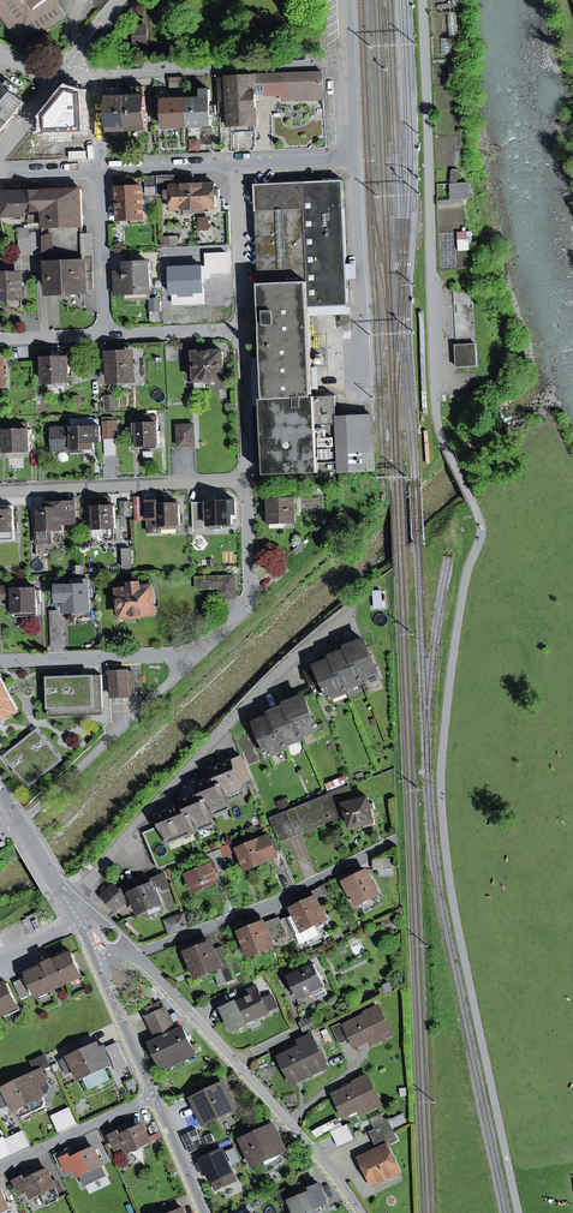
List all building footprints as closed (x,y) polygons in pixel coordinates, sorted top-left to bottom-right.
[(56,0),(0,0),(0,13),(21,42),(25,43),(67,17),(56,0)] [(135,45),(147,44),(146,26),(134,26),(135,45)] [(295,91),(295,100),(323,99),(322,72),(281,74),(282,79),(282,91),(295,91)] [(255,76),(256,92),(265,92),(265,82),(263,83),(263,79),(282,79),(281,74),(255,75),(255,76)] [(256,95),(256,92),(255,76),(219,78),(220,102),(229,102),(229,114),(230,125),(232,125),(255,124),(257,124),(256,95)] [(170,78),(171,87),(186,86),(186,78),(170,78)] [(295,91),(282,91),(282,79),(263,79),(263,83),(265,82),(265,92),(256,92),(256,95),(264,94),(265,96),(281,96),(281,100),(295,100),(295,91)] [(10,119),(25,102),(14,93),(18,88),(9,81),(5,85),(0,81),(0,110),(10,119)] [(85,131),(84,92),(69,87),(51,109),(52,133),(85,131)] [(135,87),(135,96),(127,96),(129,129),(146,129),(145,87),(135,87)] [(109,89),(111,130),(129,129),(127,96),(120,97),(120,88),(109,89)] [(211,115),(211,105),(210,90),(202,90),(203,98),(187,98),(188,127),(212,125),(211,115)] [(164,99),(165,128),(188,127),(187,98),(164,99)] [(220,102),(220,114),(229,114),(229,102),(220,102)] [(10,119),(0,110),(0,132),(10,119)] [(172,198),(173,210),(194,209),(193,184),(193,175),(171,176),(172,191),(167,191),(168,198),(172,198)] [(167,191),(172,191),(171,176),(157,177),(158,192),(167,191)] [(146,178),(146,186),(156,186),(155,177),(146,178)] [(374,470),(372,415),(336,417),(335,396),(313,397),(309,316),(309,307),(349,306),(343,181),(256,185),(262,319),(258,319),(259,325),(262,325),(265,399),(262,399),(266,475),(374,470)] [(473,181),(453,182),(454,199),(474,198),(473,181)] [(45,211),(44,190),(41,190),(41,182),(24,182),(24,191),(4,192),(0,194),(0,201),(3,216),(25,215),(25,212),(43,211),(45,211)] [(193,184),(194,209),(216,208),(215,183),(193,184)] [(118,187),(119,219),(144,218),(142,186),(118,187)] [(83,226),(82,189),(44,190),(45,211),(43,211),(44,227),(83,226)] [(44,227),(45,254),(45,265),(84,263),(84,272),(93,272),(93,254),(84,254),(83,234),(83,226),(44,227)] [(45,254),(44,227),(19,228),(20,255),(45,254)] [(461,232),(462,249),(476,249),(475,231),(461,232)] [(93,254),(95,254),(94,234),(83,234),(84,254),(93,254)] [(1,266),(1,275),(21,274),(22,274),(21,259),(10,259),(1,266)] [(150,290),(149,262),(125,263),(126,272),(116,272),(117,292),(127,291),(149,290),(150,290)] [(185,290),(185,286),(195,285),(195,275),(199,275),(199,268),(194,268),(194,262),(171,263),(172,286),(173,286),(173,291),(185,290)] [(76,294),(76,290),(85,290),(84,272),(84,263),(45,265),(46,278),(51,278),(51,291),(60,291),(60,295),(76,294)] [(212,267),(224,278),(228,273),(221,267),(212,267)] [(85,290),(94,289),(93,272),(84,272),(85,290)] [(21,274),(1,275),(0,275),(0,286),(2,286),(2,297),(22,296),(21,274)] [(477,366),(472,289),(452,290),(457,367),(477,366)] [(127,299),(150,299),(149,290),(127,291),(127,299)] [(309,316),(349,315),(349,306),(309,307),(309,316)] [(160,321),(160,311),(150,311),(151,321),(160,321)] [(44,358),(45,382),(69,381),(68,357),(59,358),(59,349),(52,350),(52,358),(44,358)] [(190,360),(191,374),(195,374),(196,388),(205,388),(205,381),(224,380),(223,351),(194,352),(195,360),(190,360)] [(133,377),(132,355),(110,356),(111,361),(106,361),(107,367),(111,367),(111,378),(133,377)] [(127,446),(159,445),(158,416),(151,416),(151,415),(134,416),(134,428),(127,428),(127,446)] [(116,455),(115,437),(119,437),(119,421),(115,421),(115,417),(103,418),(105,455),(116,455)] [(94,442),(94,438),(101,437),(100,426),(92,426),(91,418),(72,419),(72,427),(52,428),(53,451),(64,450),(67,450),(67,454),(84,453),(84,449),(94,449),(94,442)] [(178,425),(179,447),(195,446),(195,425),(178,425)] [(30,451),(29,430),(19,430),(19,429),(16,428),(12,428),(11,430),(0,431),(1,441),(5,441),(6,452),(30,451)] [(285,526),(285,523),(296,522),(295,498),(292,498),(292,495),(282,495),(282,499),(270,499),(270,504),(266,504),(267,513),(271,513),(271,527),(285,526)] [(180,526),(179,503),(166,503),(165,496),(158,496),(158,500),(147,501),(148,532),(159,532),(159,527),(180,526)] [(121,501),(122,516),(132,515),(131,501),(121,501)] [(222,529),(222,525),(233,524),(232,513),(236,513),(236,506),(236,501),(208,502),(209,525),(210,525),(210,529),(222,529)] [(36,543),(52,542),(51,530),(63,529),(63,524),(76,523),(75,502),(46,503),(47,508),(38,509),(39,528),(35,528),(36,543)] [(194,504),(195,525),(205,524),(205,504),(194,504)] [(93,506),(94,529),(116,528),(115,505),(93,506)] [(15,540),(13,506),(0,506),(0,541),(15,540)] [(123,552),(124,570),(134,569),(133,544),(125,544),(125,552),(123,552)] [(282,563),(270,574),(275,580),(287,569),(282,563)] [(198,579),(198,588),(221,587),(222,598),(235,597),(234,577),(198,579)] [(141,616),(141,615),(155,614),(153,587),(142,588),(141,578),(124,579),(125,590),(121,590),(119,590),(121,618),(141,616)] [(72,580),(72,587),(59,587),(60,600),(67,599),(67,611),(90,610),(89,579),(72,580)] [(14,617),(37,616),(37,598),(41,598),(40,590),(36,590),(36,588),(14,589),(14,587),(0,587),(0,600),(14,599),(14,617)] [(381,591),(374,591),(375,608),(382,608),(381,591)] [(51,612),(53,647),(53,649),(65,648),(64,617),(60,611),(59,612),(51,612)] [(363,678),(377,672),(364,640),(347,648),(348,650),(349,650),(361,680),(362,680),(363,679),(363,678)] [(361,680),(349,650),(348,650),(340,654),(338,649),(333,651),(335,656),(332,657),(333,660),(334,660),(346,690),(348,689),(347,687),(362,681),(362,680),(361,680)] [(315,662),(317,666),(333,660),(332,657),(331,655),(315,662)] [(346,690),(334,660),(333,660),(317,666),(305,671),(312,688),(314,692),(315,692),(320,704),(331,699),(333,698),(333,697),(347,691),(346,690)] [(129,696),(129,695),(134,695),(133,672),(112,672),(113,697),(129,696)] [(362,680),(362,681),(379,674),(377,672),(363,678),(363,679),(362,680)] [(47,677),(48,710),(103,708),(102,681),(88,682),(88,675),(85,675),(59,676),(47,677)] [(19,712),(0,676),(0,721),(19,712)] [(346,690),(347,691),(363,684),(362,681),(347,687),(348,689),(346,690)] [(287,698),(289,703),(314,692),(312,688),(287,698)] [(331,699),(331,700),(348,693),(347,691),(333,697),(333,698),(331,699)] [(311,714),(322,709),(320,704),(315,692),(314,692),(289,703),(286,704),(288,707),(301,737),(303,736),(302,734),(317,728),(316,727),(318,726),(317,724),(315,725),(311,714)] [(301,737),(288,707),(271,714),(273,717),(273,716),(286,747),(286,746),(288,746),(287,744),(302,738),(301,737)] [(49,717),(103,715),(103,708),(48,710),(49,717)] [(286,747),(273,716),(273,717),(264,720),(262,715),(254,719),(256,724),(268,751),(266,752),(267,754),(269,754),(270,756),(273,755),(272,754),(287,748),(286,746),(286,747)] [(24,782),(58,754),(38,728),(35,730),(6,754),(3,756),(24,782)] [(301,737),(302,738),(318,731),(317,728),(302,734),(303,736),(301,737)] [(286,746),(287,748),(303,741),(302,738),(287,744),(288,746),(286,746)] [(270,756),(271,757),(288,750),(287,748),(272,754),(273,755),(270,756)] [(24,782),(29,787),(63,760),(58,754),(24,782)] [(244,790),(254,786),(241,757),(213,769),(217,777),(225,796),(243,789),(244,790)] [(225,796),(217,777),(198,785),(201,792),(210,812),(228,804),(229,804),(228,802),(225,796)] [(340,812),(338,807),(345,804),(355,801),(345,777),(326,785),(330,794),(270,819),(278,838),(322,820),(320,816),(327,813),(329,817),(340,812)] [(183,800),(201,792),(198,785),(195,778),(180,793),(183,800)] [(225,796),(228,802),(246,794),(244,790),(243,789),(225,796)] [(210,812),(201,792),(183,800),(183,803),(184,805),(185,805),(194,827),(195,827),(213,820),(213,819),(212,817),(210,812)] [(370,804),(368,797),(355,801),(345,804),(351,827),(359,825),(359,829),(376,825),(373,815),(377,814),(374,803),(370,804)] [(210,812),(212,817),(230,810),(228,804),(210,812)] [(166,836),(167,839),(194,828),(194,827),(185,805),(184,805),(175,809),(158,817),(162,826),(166,836)] [(278,838),(280,842),(342,817),(340,812),(329,817),(327,813),(320,816),(322,820),(278,838)] [(167,839),(169,844),(215,825),(213,820),(195,827),(196,831),(195,832),(194,828),(167,839)] [(162,826),(145,833),(149,843),(166,836),(162,826)] [(166,836),(149,843),(152,851),(169,844),(167,839),(166,836)] [(245,862),(247,868),(277,855),(269,838),(239,850),(243,859),(239,860),(241,864),(245,862)] [(169,844),(152,851),(156,859),(172,852),(169,844)] [(221,847),(225,856),(233,853),(229,844),(221,847)] [(195,889),(216,881),(212,873),(228,867),(221,850),(209,854),(212,862),(204,865),(205,868),(189,874),(195,889)] [(159,868),(176,861),(172,852),(156,859),(159,868)] [(379,876),(394,875),(393,858),(373,860),(374,870),(378,869),(379,876)] [(341,876),(350,894),(354,892),(359,903),(377,894),(365,869),(355,869),(341,876)] [(170,886),(164,873),(130,888),(134,898),(131,900),(135,909),(138,907),(140,912),(160,903),(156,894),(157,893),(157,887),(161,885),(162,889),(170,886)] [(295,916),(281,923),(286,935),(290,942),(298,938),(301,944),(320,934),(315,923),(325,919),(321,910),(324,908),(320,900),(317,902),(315,899),(330,892),(327,884),(293,901),(297,908),(292,910),(295,916)] [(116,910),(127,899),(114,885),(103,896),(116,910)] [(172,919),(177,932),(189,927),(184,915),(172,919)] [(281,923),(279,919),(264,925),(261,915),(246,921),(250,930),(241,934),(244,943),(248,942),(252,953),(272,946),(271,941),(286,935),(281,923)] [(171,934),(177,932),(172,919),(166,922),(171,934)] [(235,979),(222,946),(214,950),(212,945),(187,955),(195,975),(220,965),(222,971),(215,974),(219,985),(235,979)] [(70,982),(71,985),(84,979),(72,952),(52,962),(51,960),(46,963),(46,964),(28,973),(41,999),(53,993),(52,990),(70,982)] [(327,994),(324,986),(325,986),(315,964),(290,977),(292,982),(289,984),(292,991),(296,989),(300,997),(312,992),(316,999),(327,994)] [(394,988),(391,982),(383,985),(386,992),(394,988)] [(6,1016),(20,1009),(7,983),(0,986),(0,1015),(5,1013),(6,1016)] [(247,1023),(269,1012),(269,1011),(277,1007),(272,995),(263,999),(256,986),(247,990),(250,996),(223,1008),(234,1031),(248,1024),(247,1023)] [(346,1025),(356,1045),(369,1038),(372,1045),(381,1041),(380,1040),(392,1034),(378,1007),(367,1013),(368,1014),(346,1025)] [(147,1017),(155,1034),(173,1025),(165,1008),(147,1017)] [(314,1016),(300,1023),(305,1032),(318,1025),(314,1016)] [(340,1044),(349,1040),(340,1023),(332,1027),(340,1044)] [(182,1055),(184,1059),(196,1053),(183,1028),(151,1043),(152,1045),(151,1046),(161,1065),(182,1055)] [(302,1047),(280,1058),(291,1077),(304,1070),(307,1077),(327,1066),(311,1035),(299,1041),(302,1047)] [(83,1049),(95,1074),(106,1068),(109,1067),(100,1047),(98,1043),(83,1049)] [(128,1065),(118,1044),(107,1049),(114,1064),(117,1071),(128,1065)] [(109,1067),(114,1064),(107,1049),(105,1045),(100,1047),(109,1067)] [(83,1079),(95,1074),(83,1049),(61,1060),(68,1074),(76,1071),(80,1080),(83,1079)] [(31,1062),(36,1072),(18,1081),(29,1104),(33,1112),(44,1107),(46,1102),(39,1087),(49,1082),(42,1069),(50,1065),(45,1055),(31,1062)] [(88,1090),(111,1079),(106,1068),(95,1074),(83,1079),(88,1090)] [(357,1084),(334,1094),(344,1114),(358,1108),(361,1114),(369,1110),(369,1109),(380,1104),(367,1077),(356,1082),(357,1084)] [(29,1104),(18,1081),(0,1090),(0,1108),(11,1102),(18,1116),(22,1117),(33,1112),(29,1104)] [(227,1110),(227,1112),(236,1108),(233,1101),(231,1102),(224,1087),(196,1100),(199,1106),(204,1103),(211,1118),(227,1110)] [(206,1120),(211,1118),(204,1103),(199,1106),(206,1120)] [(70,1108),(51,1116),(59,1132),(77,1124),(70,1108)] [(276,1134),(281,1130),(266,1112),(252,1125),(256,1135),(273,1128),(276,1134)] [(361,1158),(374,1185),(400,1173),(387,1146),(398,1140),(390,1123),(371,1132),(379,1149),(361,1158)] [(348,1124),(331,1132),(339,1147),(355,1139),(348,1124)] [(126,1145),(130,1153),(161,1138),(158,1133),(149,1137),(143,1125),(122,1135),(118,1127),(105,1133),(110,1144),(114,1142),(118,1149),(126,1145)] [(262,1161),(262,1159),(263,1159),(278,1152),(283,1149),(276,1134),(273,1128),(256,1135),(244,1141),(252,1156),(250,1157),(254,1165),(262,1161)] [(14,1154),(30,1146),(23,1131),(7,1139),(14,1154)] [(10,1149),(4,1137),(0,1139),(0,1160),(12,1154),(10,1149)] [(77,1168),(85,1186),(107,1175),(94,1148),(73,1158),(69,1149),(55,1155),(61,1167),(66,1165),(69,1172),(77,1168)] [(208,1172),(216,1189),(236,1180),(223,1151),(203,1160),(203,1161),(199,1163),(204,1174),(208,1172)] [(263,1159),(267,1167),(281,1160),(278,1152),(263,1159)] [(48,1205),(60,1200),(59,1196),(47,1170),(38,1174),(35,1169),(24,1174),(25,1176),(16,1180),(22,1194),(31,1190),(34,1198),(43,1194),(48,1205)] [(311,1191),(310,1189),(317,1186),(313,1178),(296,1185),(301,1196),(311,1191)] [(321,1211),(319,1206),(328,1203),(320,1185),(317,1186),(310,1189),(311,1191),(301,1196),(296,1185),(277,1193),(281,1204),(290,1201),(295,1212),(317,1212),(321,1211)] [(11,1210),(2,1191),(0,1192),(0,1212),(4,1212),(11,1210)]
